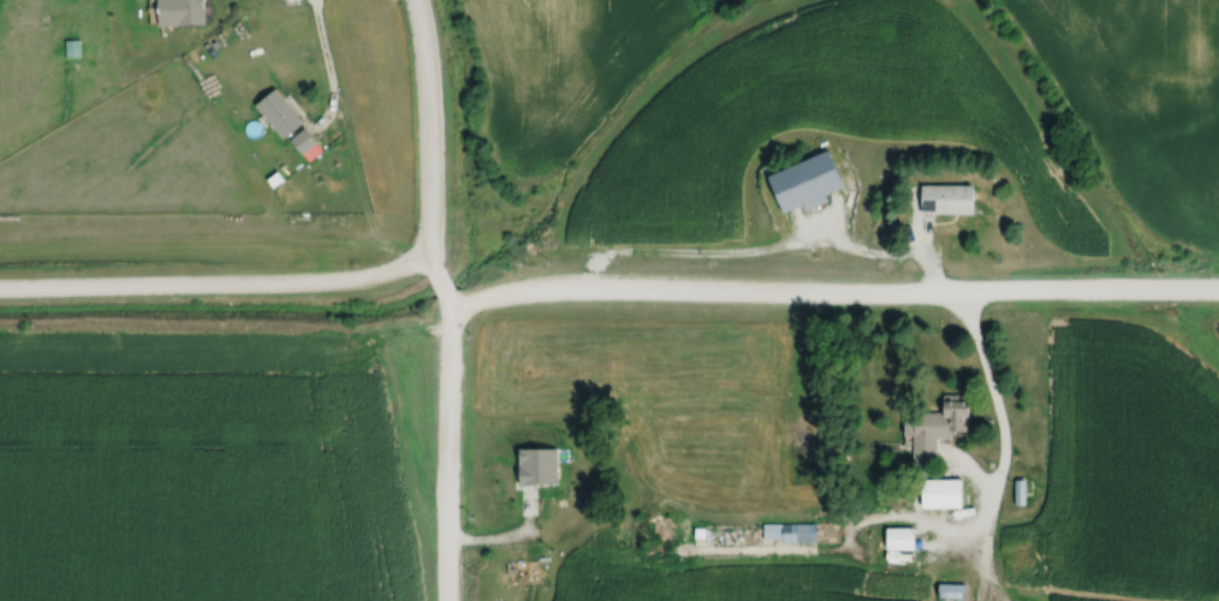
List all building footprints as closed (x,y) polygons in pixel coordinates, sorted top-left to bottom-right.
[(209,23),(209,0),(182,0),(182,23),(209,23)] [(287,139),(308,123),(282,87),(261,103),(287,139)] [(294,140),(306,154),(322,140),(310,127),(294,140)] [(825,150),(759,176),(776,217),(822,198),(821,194),(840,187),(825,150)] [(968,213),(968,185),(915,185),(915,213),(968,213)] [(932,462),(932,437),(965,437),(966,395),(935,395),(935,413),(900,413),(899,437),(909,437),(909,462),(932,462)] [(958,480),(915,480),(915,508),(958,508),(958,480)] [(1012,505),(1020,505),(1021,481),(1013,481),(1012,505)] [(765,524),(699,524),(699,539),(765,539),(765,524)]
